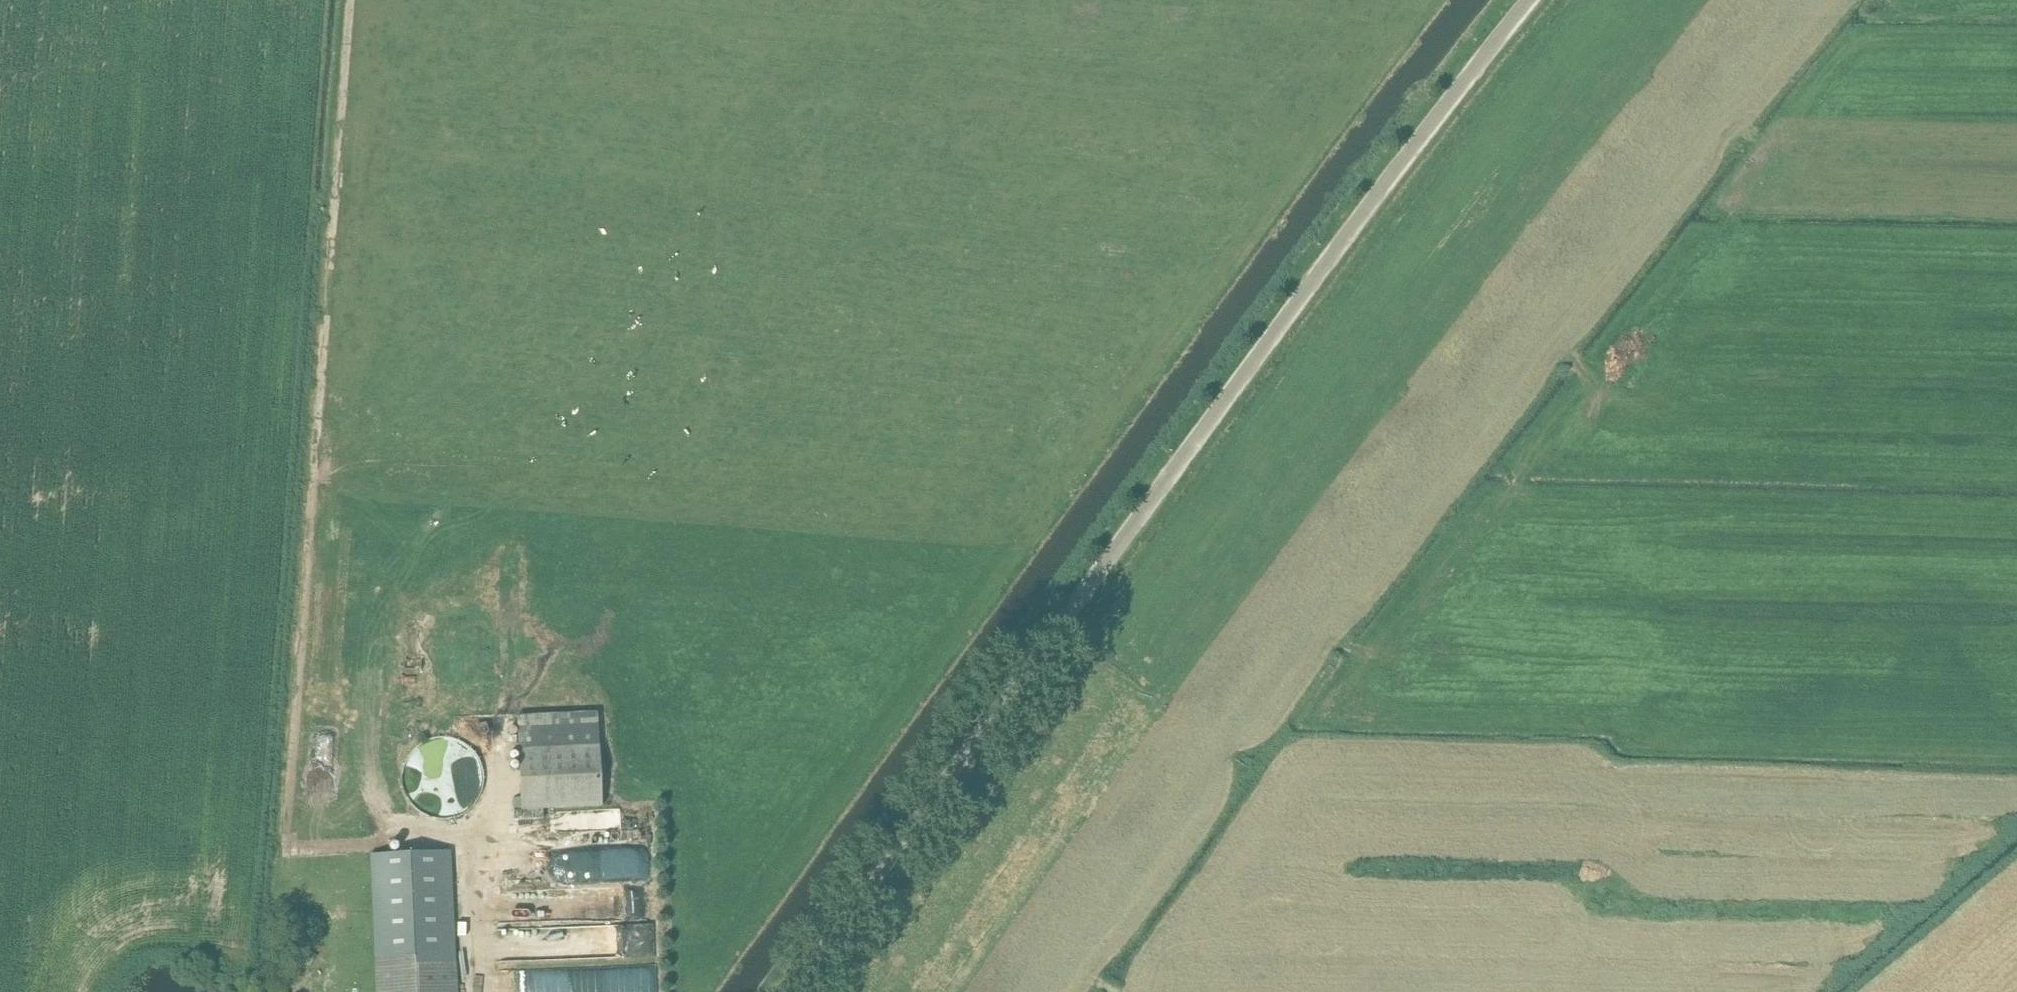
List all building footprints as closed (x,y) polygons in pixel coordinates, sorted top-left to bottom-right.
[(522,810),(602,806),(597,712),(518,715),(522,810)] [(420,737),(417,798),(481,801),(484,741),(420,737)] [(456,931),(451,850),(371,855),(374,935),(376,991),(458,991),(456,931)] [(496,922),(646,920),(645,885),(649,884),(648,855),(539,857),(539,891),(496,891),(496,922)] [(307,948),(301,959),(312,966),(318,955),(307,948)] [(612,991),(650,991),(649,970),(611,971),(612,991)]
